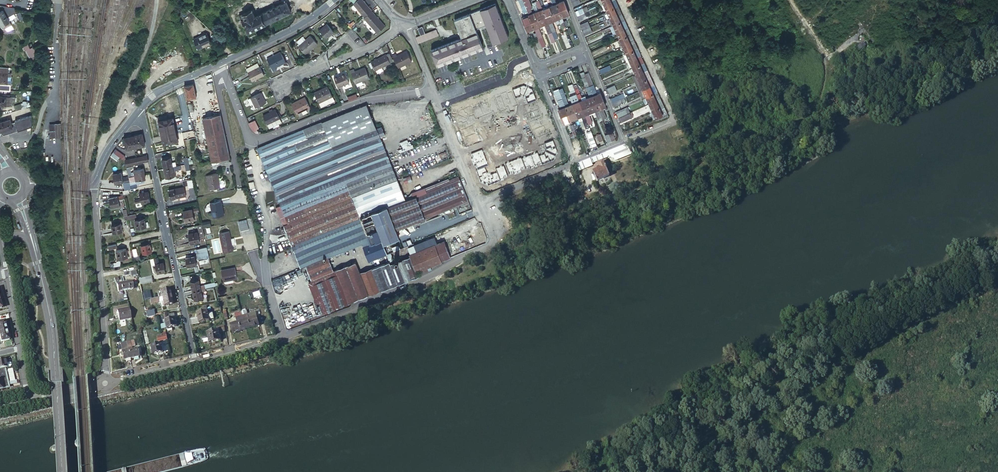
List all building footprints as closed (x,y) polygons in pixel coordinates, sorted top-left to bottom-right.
[(242,14),(250,31),(293,10),(288,0),(287,0),(257,15),(253,8),(242,14)] [(372,10),(364,0),(358,0),(353,4),(364,17),(372,10)] [(536,12),(532,13),(530,8),(532,7),(529,0),(524,0),(525,5),(532,21),(539,18),(536,12)] [(536,12),(539,18),(546,16),(543,9),(541,4),(540,0),(537,0),(536,0),(537,1),(540,10),(536,12)] [(550,6),(553,13),(560,10),(557,3),(556,0),(552,0),(554,4),(550,6)] [(557,3),(560,10),(567,7),(564,0),(557,3)] [(607,10),(619,5),(617,0),(611,0),(604,3),(607,10)] [(15,7),(0,4),(3,9),(11,24),(20,20),(15,7)] [(498,5),(455,18),(461,38),(477,33),(476,28),(487,25),(493,44),(509,39),(498,5)] [(526,16),(522,17),(525,24),(532,21),(525,5),(522,6),(526,16)] [(607,10),(610,17),(622,12),(619,5),(607,10)] [(543,9),(546,16),(553,13),(550,6),(543,9)] [(567,7),(560,10),(562,16),(570,13),(567,7)] [(3,9),(0,10),(0,22),(3,28),(11,24),(3,9)] [(364,17),(377,33),(385,26),(372,10),(364,17)] [(560,10),(553,13),(555,19),(562,16),(560,10)] [(588,17),(585,12),(579,15),(581,20),(588,17)] [(610,17),(614,25),(625,19),(622,12),(610,17)] [(553,13),(546,16),(555,39),(558,38),(556,31),(552,21),(555,19),(553,13)] [(546,16),(539,18),(542,25),(545,23),(552,43),(556,41),(555,39),(546,16)] [(542,25),(539,18),(532,21),(535,28),(537,33),(540,43),(542,46),(545,44),(538,26),(542,25)] [(614,25),(617,32),(629,26),(625,19),(614,25)] [(535,28),(532,21),(525,24),(528,31),(535,28)] [(583,30),(589,27),(587,21),(581,24),(583,30)] [(319,30),(326,38),(334,31),(327,23),(319,30)] [(617,32),(620,39),(632,34),(629,26),(617,32)] [(592,32),(589,27),(583,30),(585,35),(592,32)] [(195,37),(200,47),(213,41),(208,30),(195,37)] [(297,44),(304,53),(316,43),(309,34),(297,44)] [(437,65),(484,50),(479,34),(431,50),(437,65)] [(620,39),(623,46),(635,41),(632,34),(620,39)] [(867,40),(858,47),(860,50),(869,43),(867,40)] [(635,41),(623,46),(621,47),(625,54),(627,53),(638,48),(636,43),(635,41)] [(627,53),(630,61),(642,55),(638,48),(627,53)] [(394,52),(391,54),(398,68),(410,61),(405,51),(396,55),(394,52)] [(267,59),(272,71),(276,70),(275,67),(285,62),(280,53),(267,59)] [(370,61),(374,71),(389,65),(385,55),(370,61)] [(630,61),(629,61),(631,67),(633,66),(633,68),(645,62),(642,55),(630,61)] [(645,62),(633,68),(636,74),(648,69),(645,62)] [(247,71),(251,80),(263,75),(259,65),(247,71)] [(0,66),(0,83),(11,84),(12,76),(8,76),(9,67),(0,66)] [(353,68),(349,70),(354,83),(368,77),(363,67),(354,71),(353,68)] [(636,74),(640,81),(651,76),(648,69),(636,74)] [(333,76),(336,86),(348,82),(344,72),(333,76)] [(591,97),(587,98),(589,105),(596,102),(586,75),(585,73),(582,74),(586,87),(588,86),(589,87),(588,88),(589,91),(588,92),(591,97)] [(603,99),(601,92),(597,94),(593,83),(592,83),(589,74),(586,75),(596,102),(603,99)] [(640,81),(643,89),(654,83),(651,76),(640,81)] [(643,89),(646,96),(658,91),(654,83),(643,89)] [(193,84),(184,86),(187,98),(196,96),(193,84)] [(313,91),(317,101),(321,100),(323,104),(330,101),(328,97),(331,95),(327,84),(313,91)] [(578,96),(580,101),(582,107),(589,105),(587,98),(582,100),(581,98),(582,98),(581,95),(580,95),(579,92),(580,91),(577,86),(574,87),(576,91),(578,96)] [(610,95),(618,91),(615,86),(607,90),(610,95)] [(576,110),(573,104),(569,106),(563,90),(560,91),(562,97),(564,101),(566,107),(569,113),(576,110)] [(254,106),(254,107),(264,102),(260,91),(249,96),(254,106)] [(646,96),(649,103),(661,98),(658,91),(646,96)] [(291,102),(296,113),(310,106),(304,95),(291,102)] [(11,105),(11,101),(15,101),(15,96),(0,96),(0,105),(11,105)] [(254,106),(249,96),(246,98),(249,105),(250,105),(252,108),(254,106)] [(653,110),(664,105),(661,98),(649,103),(653,110)] [(602,107),(606,106),(603,99),(596,102),(599,108),(603,119),(606,117),(602,107)] [(580,101),(573,104),(576,110),(582,107),(580,101)] [(596,102),(589,105),(592,111),(599,108),(596,102)] [(349,189),(360,218),(369,241),(370,244),(381,240),(371,212),(385,206),(386,209),(402,202),(402,203),(405,202),(404,198),(379,136),(384,134),(381,127),(376,129),(367,105),(322,122),(349,189)] [(589,105),(582,107),(589,125),(594,123),(589,112),(592,111),(589,105)] [(667,112),(666,110),(664,105),(653,110),(656,117),(663,114),(667,112)] [(566,107),(559,109),(560,112),(559,112),(560,114),(561,113),(562,116),(569,113),(566,107)] [(582,107),(576,110),(578,117),(583,115),(589,130),(591,129),(589,125),(582,107)] [(262,114),(266,123),(278,117),(274,108),(262,114)] [(619,116),(630,112),(628,108),(617,113),(619,116)] [(578,117),(576,110),(569,113),(571,120),(578,117)] [(632,116),(630,112),(619,116),(621,121),(632,116)] [(562,116),(565,123),(571,120),(569,113),(562,116)] [(1,131),(2,132),(4,134),(6,133),(18,130),(32,125),(32,114),(15,120),(15,121),(11,122),(10,119),(0,122),(0,131),(1,131)] [(229,157),(220,114),(203,117),(212,161),(229,157)] [(159,120),(163,143),(178,140),(173,117),(159,120)] [(278,117),(266,123),(268,127),(280,121),(278,117)] [(286,233),(291,246),(360,218),(349,189),(322,122),(258,148),(281,206),(276,208),(284,228),(281,230),(283,234),(286,233)] [(50,124),(51,138),(62,137),(61,124),(50,124)] [(593,147),(597,145),(592,132),(588,134),(593,147)] [(126,148),(136,146),(134,136),(124,138),(126,148)] [(124,160),(125,159),(124,155),(115,149),(113,152),(120,156),(124,160)] [(113,152),(111,156),(117,160),(120,156),(113,152)] [(130,158),(131,165),(132,165),(144,162),(142,156),(130,158)] [(162,159),(164,169),(172,167),(171,163),(170,158),(162,159)] [(595,171),(599,180),(611,175),(604,160),(599,163),(601,167),(598,168),(599,169),(595,171)] [(172,167),(164,169),(166,178),(174,176),(173,171),(181,169),(180,165),(176,166),(172,167)] [(129,181),(128,176),(122,177),(121,172),(113,174),(115,183),(123,181),(123,182),(129,181)] [(145,178),(144,173),(136,175),(132,175),(128,176),(129,181),(145,178)] [(207,175),(210,189),(220,187),(218,180),(216,173),(207,175)] [(405,184),(412,181),(410,176),(403,179),(405,184)] [(381,240),(382,245),(399,238),(398,237),(396,230),(413,223),(414,226),(421,224),(420,220),(456,206),(468,201),(459,177),(449,181),(448,179),(411,193),(408,197),(404,198),(405,202),(402,203),(402,202),(386,209),(385,206),(371,212),(381,240)] [(169,190),(170,199),(174,198),(185,196),(183,187),(169,190)] [(134,200),(135,203),(141,202),(141,203),(150,201),(148,192),(139,193),(140,198),(134,200)] [(118,199),(124,198),(123,195),(117,196),(109,197),(111,207),(119,205),(118,199)] [(212,203),(215,217),(226,215),(223,201),(212,203)] [(472,211),(468,201),(456,206),(460,216),(472,211)] [(199,211),(198,208),(192,209),(183,211),(185,222),(194,220),(193,212),(199,211)] [(135,220),(137,229),(146,227),(149,226),(148,222),(145,222),(144,218),(135,220)] [(291,246),(300,269),(305,267),(327,258),(333,255),(344,251),(361,244),(369,241),(360,218),(291,246)] [(120,223),(112,224),(113,234),(122,232),(120,223)] [(239,224),(241,231),(249,230),(247,223),(239,224)] [(396,230),(398,237),(416,230),(414,226),(413,223),(396,230)] [(188,234),(190,244),(200,242),(198,232),(188,234)] [(217,234),(220,248),(230,246),(228,232),(217,234)] [(414,245),(416,252),(435,244),(433,238),(414,245)] [(387,255),(386,253),(382,245),(381,240),(370,244),(369,241),(361,244),(368,262),(387,255)] [(396,261),(404,281),(419,275),(419,274),(431,269),(430,265),(451,257),(445,241),(435,244),(416,252),(410,254),(411,256),(396,261)] [(389,242),(382,245),(386,253),(392,251),(389,242)] [(150,243),(140,245),(142,254),(152,252),(150,243)] [(207,247),(199,248),(200,255),(201,259),(202,264),(210,262),(210,260),(207,247)] [(118,250),(120,260),(128,258),(126,248),(118,250)] [(344,251),(333,255),(335,261),(346,257),(344,251)] [(195,261),(194,256),(186,258),(188,267),(196,265),(195,261)] [(158,263),(157,257),(154,257),(154,258),(155,264),(154,264),(157,273),(165,271),(163,262),(158,263)] [(327,258),(305,267),(323,313),(368,296),(359,274),(355,263),(332,272),(327,258)] [(396,261),(390,264),(397,284),(404,281),(396,261)] [(371,269),(380,291),(397,284),(390,264),(389,262),(371,269)] [(221,270),(223,281),(237,278),(235,267),(221,270)] [(359,274),(368,296),(380,291),(371,269),(359,274)] [(191,281),(192,291),(205,288),(215,286),(214,282),(204,284),(204,285),(200,286),(199,280),(191,281)] [(124,283),(125,290),(133,288),(132,282),(124,283)] [(118,292),(125,290),(124,283),(116,285),(118,292)] [(162,297),(170,295),(169,288),(160,290),(162,297)] [(205,288),(192,291),(194,300),(202,298),(201,291),(205,290),(205,288)] [(172,304),(170,295),(162,297),(164,306),(172,304)] [(197,314),(199,323),(210,321),(207,307),(204,307),(205,312),(197,314)] [(119,323),(132,320),(129,310),(117,312),(119,323)] [(167,314),(167,313),(164,314),(165,320),(167,328),(177,326),(175,318),(168,319),(168,318),(175,317),(174,312),(167,314)] [(242,316),(246,329),(259,325),(256,316),(249,319),(247,314),(242,316)] [(233,333),(246,329),(242,316),(236,318),(237,322),(231,324),(230,324),(233,333)] [(225,332),(224,325),(214,327),(215,331),(207,332),(209,343),(221,341),(219,333),(225,332)] [(7,330),(0,332),(0,334),(1,341),(9,340),(7,330)] [(126,362),(130,361),(130,359),(128,350),(128,349),(126,342),(121,344),(122,352),(121,352),(123,361),(126,360),(126,362)] [(151,346),(153,355),(164,352),(162,343),(159,344),(151,346)] [(140,348),(128,350),(130,359),(139,357),(138,354),(141,353),(140,348)] [(9,388),(5,368),(0,369),(0,390),(9,388)]
